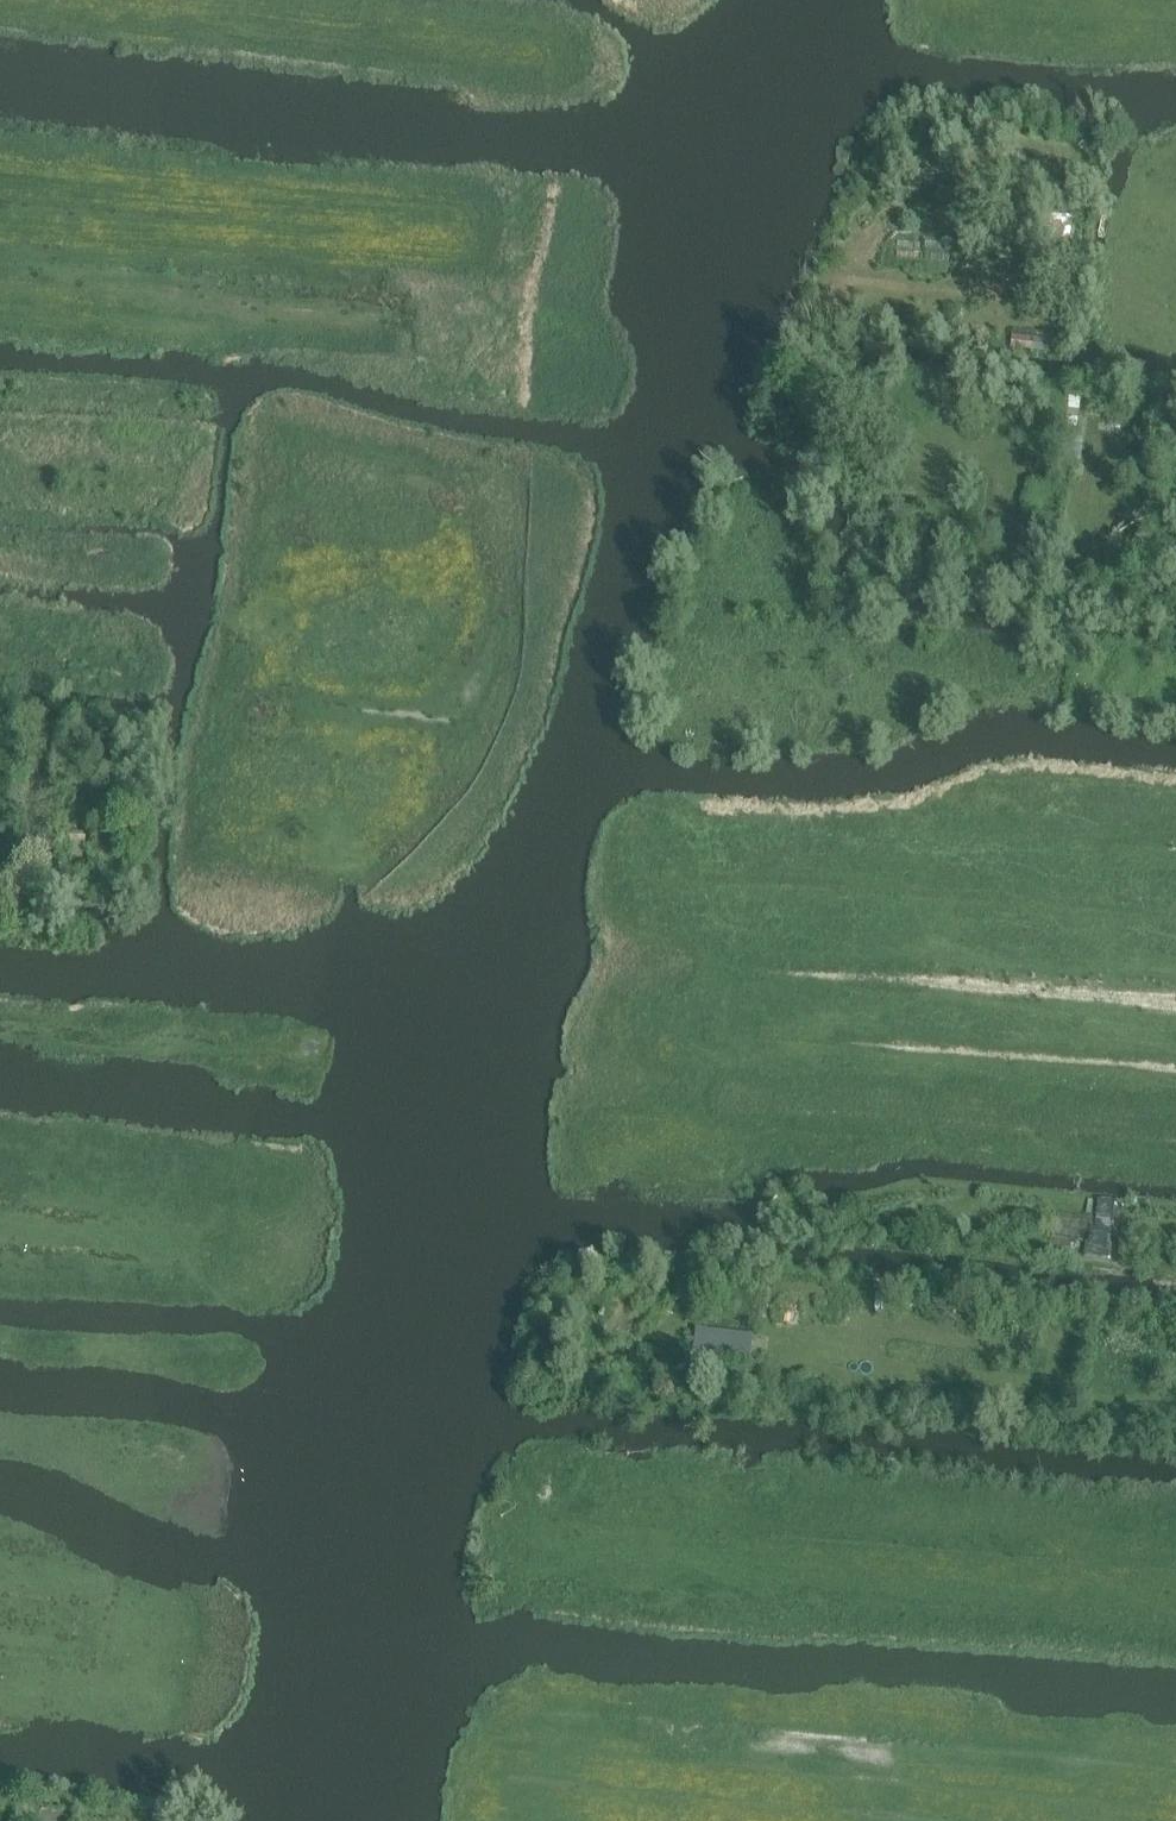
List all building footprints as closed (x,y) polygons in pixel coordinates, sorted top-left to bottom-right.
[(941,240),(925,239),(924,249),(940,250),(941,240)] [(85,854),(72,853),(71,865),(85,866),(85,854)] [(1092,1243),(1084,1244),(1083,1264),(1095,1264),(1097,1265),(1099,1266),(1099,1264),(1104,1263),(1117,1201),(1100,1198),(1092,1243)] [(750,1354),(752,1334),(716,1331),(715,1351),(750,1354)]
